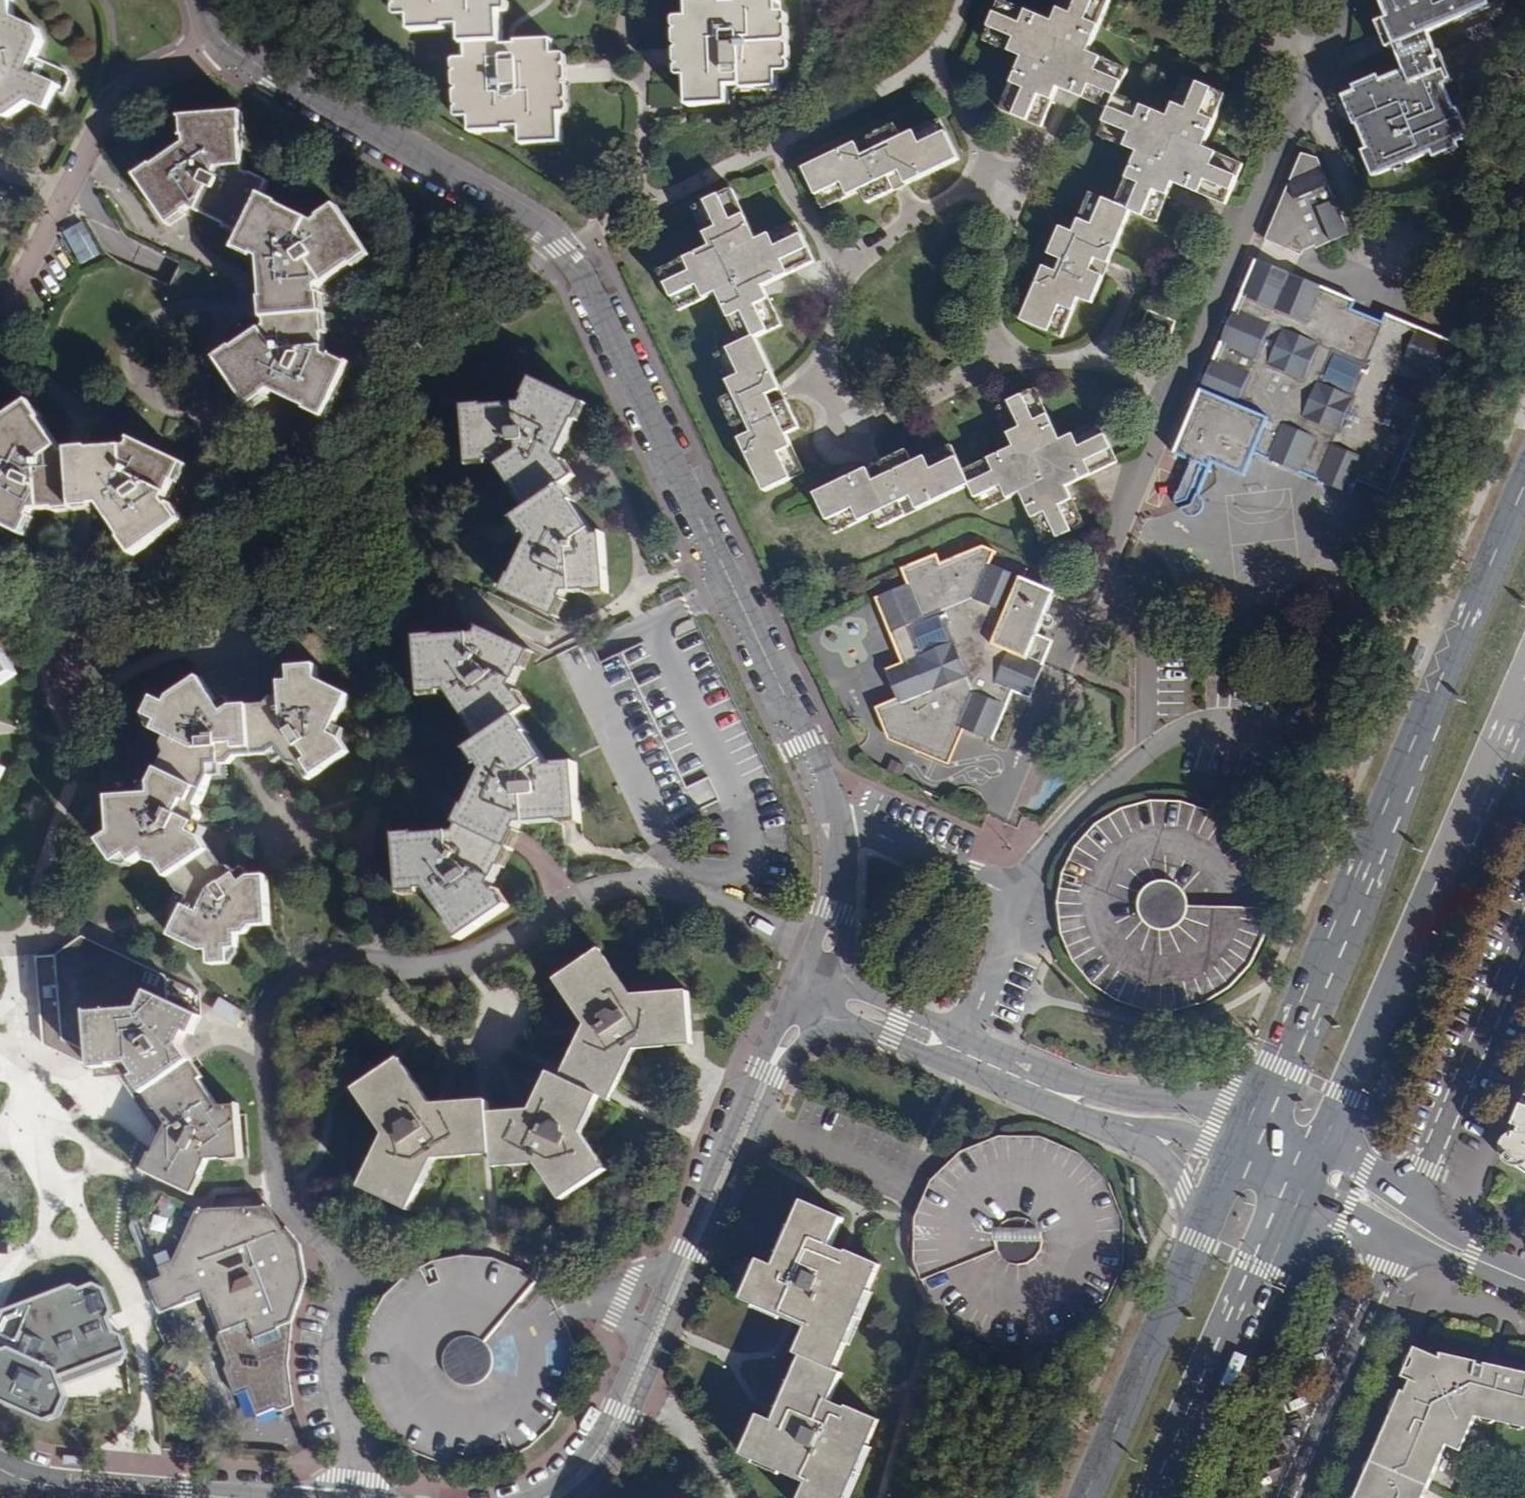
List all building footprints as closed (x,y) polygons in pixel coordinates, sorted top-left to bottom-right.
[(12,19),(10,0),(0,1),(0,118),(6,120),(29,105),(48,112),(59,87),(38,79),(44,66),(33,61),(42,43),(38,30),(12,19)] [(400,15),(413,14),(414,29),(452,28),(452,25),(465,24),(466,41),(469,41),(504,39),(507,39),(506,9),(514,9),(514,0),(399,0),(400,15)] [(728,0),(714,1),(714,0),(679,0),(680,15),(664,16),(666,48),(667,60),(668,75),(677,75),(679,103),(720,101),(719,87),(735,86),(770,84),(769,71),(786,70),(783,8),(769,9),(768,0),(728,0)] [(1057,88),(1070,94),(1080,98),(1107,109),(1113,94),(1124,66),(1085,50),(1106,0),(1057,0),(1049,19),(1003,0),(996,0),(978,43),(1016,58),(995,110),(1040,128),(1057,88)] [(1369,148),(1379,173),(1427,154),(1458,143),(1469,138),(1459,111),(1453,114),(1434,64),(1440,62),(1429,34),(1490,10),(1488,6),(1486,0),(1382,0),(1390,18),(1400,43),(1393,46),(1401,66),(1403,71),(1405,77),(1397,80),(1394,74),(1379,80),(1354,91),(1342,95),(1354,126),(1360,124),(1369,148)] [(1390,47),(1393,46),(1400,43),(1390,18),(1376,24),(1378,30),(1383,29),(1390,47)] [(1378,30),(1386,49),(1390,47),(1383,29),(1378,30)] [(504,39),(469,41),(469,57),(455,57),(458,117),(473,116),(474,132),(509,130),(509,128),(523,127),(524,143),(566,141),(564,112),(572,112),(571,85),(570,73),(570,66),(569,50),(557,51),(556,37),(519,39),(519,42),(516,42),(514,42),(509,42),(504,43),(504,39)] [(1348,77),(1354,91),(1379,80),(1374,67),(1348,77)] [(1403,71),(1394,74),(1397,80),(1405,77),(1403,71)] [(1164,116),(1113,94),(1107,109),(1095,136),(1132,151),(1111,204),(1128,211),(1156,223),(1167,197),(1168,193),(1171,185),(1224,206),(1242,163),(1200,146),(1223,90),(1182,73),(1164,116)] [(244,111),(177,116),(183,148),(132,179),(167,229),(181,220),(190,214),(241,235),(261,199),(270,182),(244,167),(244,111)] [(897,125),(805,168),(823,207),(861,189),(868,203),(895,190),(900,188),(906,185),(959,160),(940,120),(903,137),(897,125)] [(1460,149),(1458,143),(1427,154),(1430,161),(1460,149)] [(1370,177),(1379,173),(1369,148),(1360,151),(1370,177)] [(1317,251),(1350,239),(1318,160),(1303,154),(1292,182),(1299,203),(1293,218),(1279,212),(1267,240),(1302,255),(1307,241),(1314,239),(1317,251)] [(1299,203),(1292,182),(1291,183),(1279,212),(1293,218),(1299,203)] [(752,237),(729,187),(688,206),(706,245),(655,269),(675,311),(711,294),(735,345),(753,337),(780,324),(769,300),(762,285),(812,261),(792,218),(752,237)] [(1111,204),(1086,195),(1071,232),(1055,226),(1016,319),(1060,337),(1077,298),(1089,304),(1101,276),(1107,261),(1128,211),(1111,204)] [(311,223),(261,199),(241,235),(235,256),(258,266),(259,290),(262,322),(327,315),(323,287),(372,258),(335,205),(311,223)] [(79,266),(101,254),(83,222),(61,233),(79,266)] [(1292,277),(1302,255),(1267,240),(1258,262),(1292,277)] [(1455,347),(1406,326),(1397,347),(1381,340),(1386,327),(1353,314),(1347,326),(1330,319),(1338,299),(1330,296),(1331,293),(1292,277),(1258,262),(1177,455),(1195,463),(1181,496),(1177,500),(1176,503),(1175,507),(1176,509),(1190,503),(1194,494),(1200,495),(1214,463),(1221,465),(1232,439),(1230,438),(1223,435),(1226,428),(1235,431),(1258,441),(1253,455),(1351,496),(1356,484),(1378,432),(1413,447),(1455,347)] [(1356,306),(1338,299),(1330,319),(1347,326),(1353,314),(1356,306)] [(327,315),(262,322),(264,328),(213,360),(249,413),(271,397),(278,401),(325,425),(353,363),(329,350),(327,315)] [(1389,320),(1386,327),(1381,340),(1397,347),(1406,326),(1389,320)] [(753,337),(735,345),(712,357),(748,434),(734,441),(759,494),(804,473),(786,436),(797,431),(785,404),(777,389),(753,337)] [(566,442),(588,401),(531,375),(517,404),(462,406),(465,471),(495,468),(525,513),(565,489),(573,484),(556,461),(561,451),(566,442)] [(1009,444),(963,465),(973,487),(985,513),(1021,497),(1045,548),(1088,528),(1078,507),(1075,500),(1069,489),(1124,464),(1102,417),(1063,436),(1040,387),(992,409),(1009,444)] [(67,453),(30,402),(0,422),(0,533),(24,544),(35,519),(71,516),(67,453)] [(1244,475),(1253,455),(1258,441),(1235,431),(1226,428),(1223,435),(1230,438),(1232,439),(1221,465),(1244,475)] [(1392,498),(1413,447),(1378,432),(1356,484),(1392,498)] [(122,451),(67,453),(71,516),(99,514),(131,564),(186,526),(170,503),(175,495),(188,470),(133,442),(122,451)] [(865,470),(813,495),(833,537),(872,518),(878,531),(973,487),(963,465),(953,443),(914,462),(908,450),(876,465),(870,468),(865,470)] [(565,489),(525,513),(511,522),(517,531),(528,547),(500,599),(560,626),(570,601),(611,598),(605,535),(595,538),(570,497),(565,489)] [(1204,498),(1200,495),(1195,509),(1182,514),(1189,521),(1199,521),(1204,518),(1207,514),(1208,510),(1207,502),(1204,498)] [(879,672),(889,699),(902,733),(934,718),(962,730),(989,742),(1010,693),(1024,700),(1039,665),(1027,660),(1034,640),(1030,639),(1047,598),(1057,603),(1060,595),(1049,591),(1048,594),(984,567),(989,555),(975,549),(932,567),(929,559),(897,571),(903,588),(870,600),(895,666),(879,672)] [(676,584),(658,593),(663,603),(681,593),(676,584)] [(452,699),(481,746),(520,724),(533,716),(527,711),(534,705),(524,690),(513,698),(537,652),(478,623),(475,627),(469,637),(415,637),(420,703),(452,699)] [(1039,665),(1047,645),(1034,640),(1027,660),(1039,665)] [(14,680),(0,657),(0,691),(14,680)] [(250,712),(252,759),(263,760),(268,761),(273,768),(284,761),(290,771),(298,770),(308,785),(350,757),(344,747),(347,734),(334,730),(351,699),(319,685),(319,670),(289,672),(279,679),(281,700),(249,706),(250,712)] [(252,759),(250,712),(232,710),(227,700),(215,704),(200,683),(166,703),(164,709),(154,702),(143,720),(148,736),(167,745),(163,748),(166,757),(156,775),(198,794),(204,796),(211,781),(223,781),(223,773),(227,773),(229,768),(237,762),(242,761),(252,759)] [(953,765),(962,730),(934,718),(902,733),(889,699),(874,708),(886,737),(953,765)] [(545,766),(520,724),(481,746),(465,754),(483,777),(469,807),(466,813),(461,823),(458,831),(462,832),(513,854),(516,847),(523,829),(563,828),(574,828),(580,827),(576,765),(545,766)] [(198,794),(156,775),(148,791),(151,799),(107,803),(110,838),(97,847),(112,870),(128,874),(145,865),(148,870),(158,871),(167,887),(209,858),(200,840),(198,840),(193,839),(195,829),(178,823),(183,809),(193,809),(198,794)] [(1175,802),(1143,802),(1114,812),(1089,829),(1071,852),(1060,877),(1058,891),(1055,908),(1059,928),(1061,940),(1075,968),(1095,989),(1121,1005),(1147,1012),(1178,1012),(1206,1003),(1233,986),(1252,963),(1264,934),(1268,905),(1263,876),(1247,844),(1230,825),(1218,818),(1204,809),(1175,802)] [(513,854),(462,832),(455,840),(394,841),(402,902),(432,904),(458,949),(509,912),(494,890),(513,854)] [(218,856),(209,858),(167,887),(175,896),(173,906),(182,908),(175,926),(172,932),(169,940),(202,957),(207,956),(208,972),(228,969),(241,957),(239,941),(246,938),(253,933),(270,932),(267,881),(267,879),(249,877),(244,868),(236,877),(229,867),(222,865),(220,860),(218,856)] [(163,976),(81,936),(54,955),(38,957),(37,960),(43,1040),(44,1049),(93,1077),(120,1077),(138,1102),(191,1067),(181,1053),(186,1040),(190,1042),(199,1022),(167,1002),(163,976)] [(598,950),(553,982),(587,1030),(584,1034),(566,1070),(560,1081),(601,1101),(611,1106),(615,1098),(617,1094),(636,1055),(677,1052),(687,1052),(693,1051),(689,994),(633,998),(598,950)] [(489,1119),(488,1104),(483,1105),(479,1105),(444,1108),(437,1109),(431,1110),(401,1063),(353,1094),(385,1142),(359,1195),(410,1218),(435,1168),(488,1162),(494,1161),(489,1119)] [(191,1067),(138,1102),(161,1137),(140,1174),(193,1201),(208,1167),(234,1167),(242,1166),(238,1106),(216,1108),(200,1087),(203,1081),(191,1067)] [(601,1101),(560,1081),(550,1077),(532,1116),(526,1117),(523,1117),(489,1119),(494,1161),(495,1174),(537,1172),(561,1207),(608,1174),(585,1139),(601,1101)] [(1520,1106),(1511,1127),(1519,1130),(1516,1135),(1507,1135),(1500,1144),(1499,1150),(1500,1157),(1502,1162),(1508,1167),(1519,1170),(1520,1169),(1524,1166),(1524,1108),(1520,1106)] [(1519,1130),(1511,1127),(1508,1133),(1507,1135),(1516,1135),(1519,1130)] [(1029,1138),(997,1139),(968,1149),(954,1158),(943,1166),(924,1190),(913,1214),(909,1243),(913,1272),(927,1303),(947,1325),(972,1341),(1001,1349),(1032,1349),(1059,1341),(1082,1326),(1108,1295),(1121,1258),(1118,1216),(1103,1183),(1082,1161),(1060,1148),(1029,1138)] [(760,1261),(742,1302),(786,1322),(790,1324),(795,1326),(806,1331),(796,1360),(801,1362),(839,1375),(842,1368),(883,1272),(845,1257),(841,1255),(837,1253),(833,1252),(845,1223),(804,1203),(777,1270),(760,1261)] [(183,1290),(188,1305),(213,1295),(227,1330),(226,1336),(236,1361),(235,1371),(245,1395),(251,1393),(261,1421),(295,1409),(288,1365),(293,1321),(307,1281),(301,1243),(293,1236),(283,1227),(270,1208),(207,1209),(186,1252),(167,1259),(175,1279),(178,1288),(183,1290)] [(440,1259),(413,1271),(391,1289),(376,1311),(366,1337),(363,1363),(369,1399),(388,1431),(414,1453),(440,1465),(465,1469),(496,1466),(527,1452),(551,1432),(566,1408),(576,1378),(576,1348),(566,1315),(559,1304),(551,1292),(529,1273),(501,1259),(498,1259),(469,1255),(440,1259)] [(174,1286),(178,1288),(175,1279),(166,1283),(174,1286)] [(160,1285),(165,1297),(171,1312),(185,1306),(178,1288),(174,1286),(166,1283),(160,1285)] [(131,1360),(130,1353),(108,1291),(96,1287),(81,1291),(72,1288),(36,1301),(24,1313),(18,1308),(4,1312),(0,1322),(0,1405),(47,1426),(67,1422),(78,1396),(74,1386),(131,1364),(131,1360)] [(185,1306),(188,1305),(183,1290),(178,1288),(185,1306)] [(1487,1360),(1486,1364),(1477,1363),(1477,1358),(1442,1350),(1441,1354),(1416,1343),(1411,1353),(1416,1357),(1413,1365),(1406,1365),(1402,1373),(1411,1377),(1407,1388),(1403,1387),(1399,1397),(1403,1401),(1400,1407),(1393,1409),(1382,1435),(1386,1439),(1377,1458),(1371,1460),(1355,1497),(1359,1497),(1422,1497),(1446,1443),(1460,1449),(1476,1414),(1482,1415),(1485,1412),(1493,1413),(1495,1418),(1512,1423),(1515,1419),(1522,1420),(1524,1425),(1524,1369),(1487,1360)] [(1416,1357),(1411,1353),(1406,1365),(1413,1365),(1416,1357)] [(839,1375),(801,1362),(780,1410),(779,1412),(776,1418),(775,1422),(757,1418),(740,1459),(805,1488),(802,1497),(852,1497),(883,1425),(832,1406),(845,1379),(839,1375)] [(1403,1401),(1399,1397),(1393,1409),(1400,1407),(1403,1401)] [(1386,1439),(1382,1435),(1372,1457),(1371,1460),(1377,1458),(1386,1439)]
